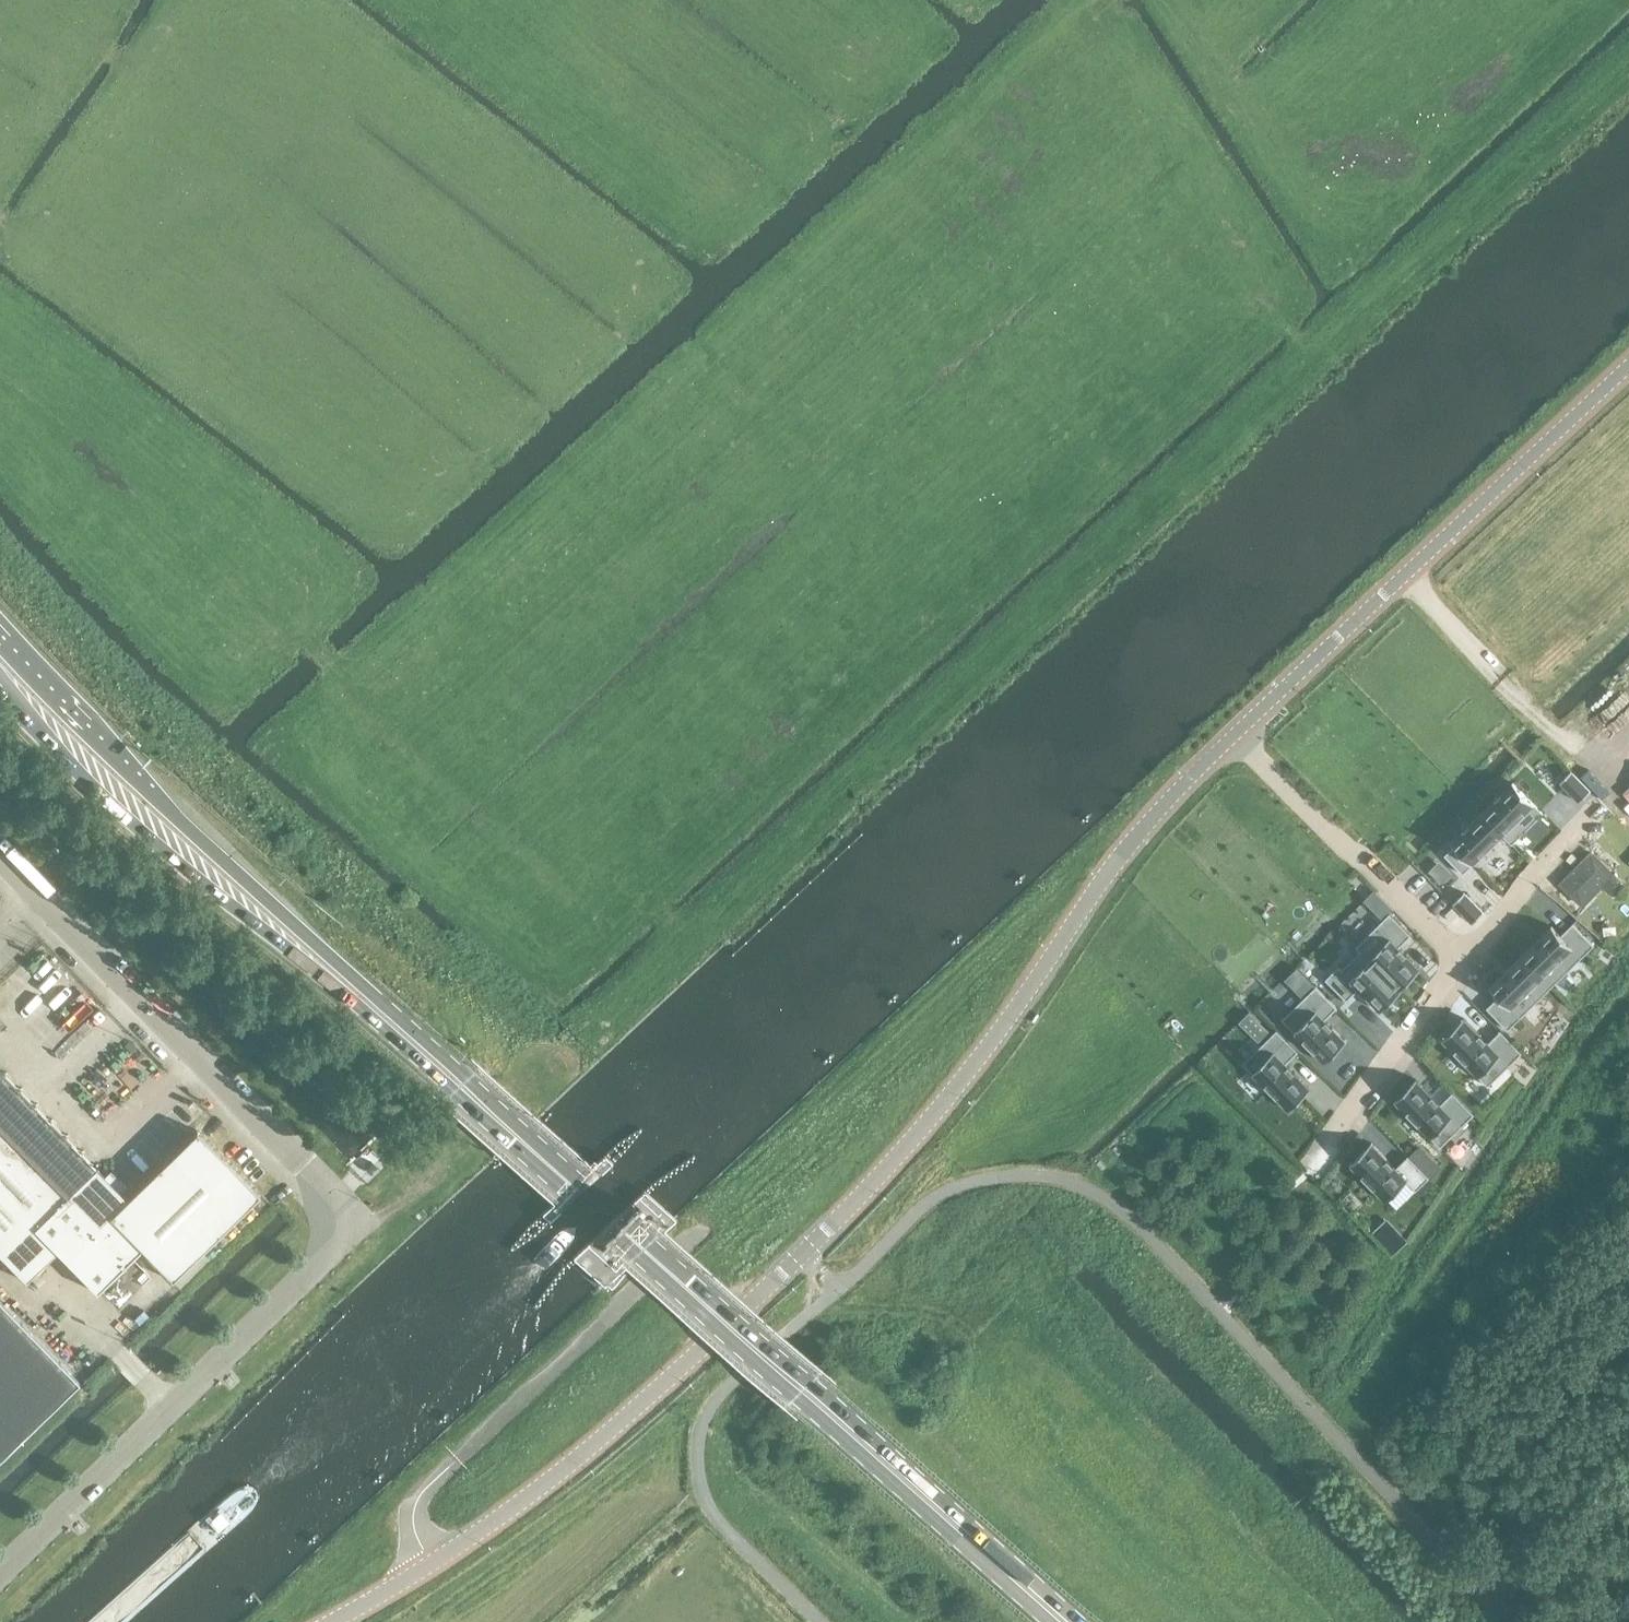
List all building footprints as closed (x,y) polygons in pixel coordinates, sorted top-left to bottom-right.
[(1571,770),(1560,781),(1580,801),(1591,790),(1571,770)] [(1513,781),(1482,812),(1513,843),(1544,812),(1513,781)] [(1454,845),(1445,854),(1463,873),(1503,834),(1512,844),(1513,843),(1482,812),(1451,842),(1454,845)] [(1610,893),(1622,880),(1591,849),(1559,883),(1583,906),(1603,886),(1610,893)] [(1444,882),(1455,872),(1441,856),(1430,866),(1444,882)] [(1465,892),(1453,903),(1472,922),(1484,911),(1465,892)] [(1390,913),(1357,945),(1401,990),(1404,988),(1402,986),(1421,968),(1400,946),(1412,935),(1390,913)] [(1552,925),(1521,956),(1551,987),(1594,944),(1573,922),(1561,934),(1552,925)] [(1339,965),(1326,978),(1347,1000),(1359,989),(1380,1010),(1401,990),(1357,945),(1356,946),(1361,950),(1342,969),(1339,965)] [(1499,995),(1487,1007),(1508,1029),(1551,987),(1521,956),(1489,986),(1499,995)] [(1316,985),(1282,1019),(1325,1062),(1347,1041),(1325,1019),(1337,1007),(1316,985)] [(1260,1042),(1272,1029),(1249,1008),(1237,1020),(1260,1042)] [(1464,1017),(1442,1038),(1488,1085),(1522,1052),(1501,1030),(1489,1042),(1464,1017)] [(1277,1029),(1243,1063),(1289,1110),(1311,1088),(1286,1063),(1298,1051),(1277,1029)] [(1416,1078),(1394,1100),(1440,1147),(1474,1113),(1453,1091),(1441,1103),(1416,1078)] [(259,1194),(196,1129),(125,1198),(95,1167),(66,1195),(0,1128),(0,1257),(25,1282),(56,1251),(96,1292),(140,1249),(171,1280),(259,1194)] [(1371,1142),(1350,1163),(1386,1201),(1407,1181),(1416,1190),(1429,1177),(1408,1155),(1396,1167),(1371,1142)] [(364,1166),(370,1160),(366,1156),(360,1162),(364,1166)] [(78,1382),(0,1302),(0,1458),(78,1382)]
